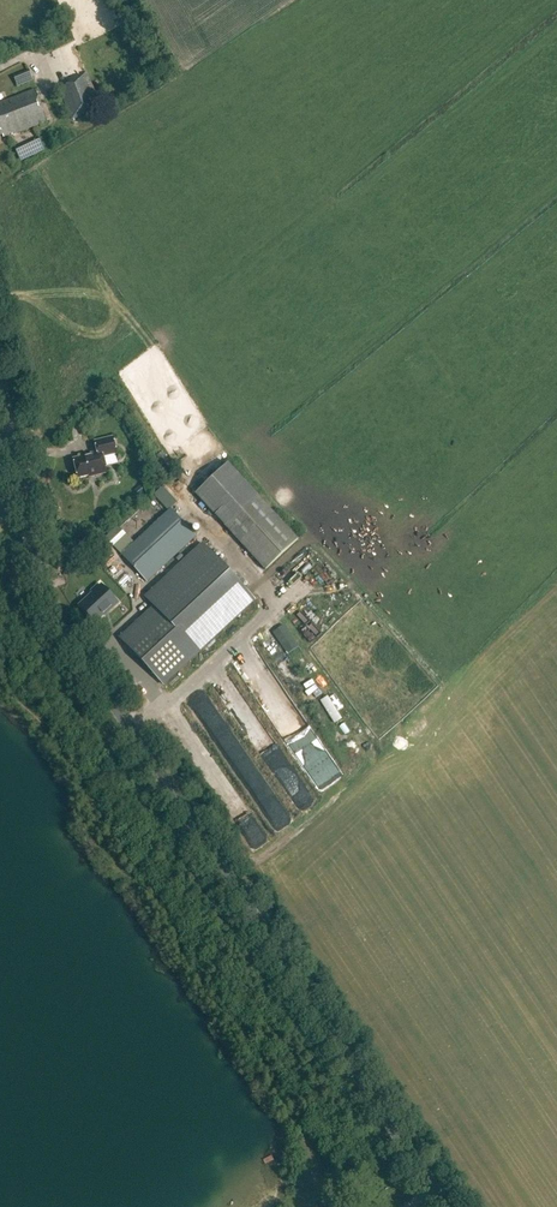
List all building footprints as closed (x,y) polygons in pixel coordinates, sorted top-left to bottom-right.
[(57,84),(70,119),(105,106),(91,70),(57,84)] [(15,76),(20,87),(31,81),(26,71),(15,76)] [(1,136),(9,133),(9,134),(45,120),(32,88),(0,100),(0,134),(1,136)] [(21,144),(24,151),(45,142),(41,135),(21,144)] [(117,453),(113,437),(94,441),(97,452),(91,453),(91,455),(73,459),(78,479),(95,474),(96,476),(107,473),(103,457),(117,453)] [(167,448),(160,453),(166,461),(173,455),(167,448)] [(227,464),(196,494),(266,570),(297,541),(227,464)] [(183,492),(189,486),(184,480),(177,486),(183,492)] [(162,487),(153,495),(166,510),(175,502),(162,487)] [(123,531),(110,543),(122,555),(147,582),(196,536),(171,509),(134,543),(123,531)] [(203,544),(145,598),(154,607),(120,638),(163,685),(255,600),(203,544)] [(317,549),(309,560),(318,566),(326,555),(317,549)] [(294,586),(306,595),(317,582),(305,573),(294,586)] [(95,593),(81,606),(94,621),(95,621),(103,613),(103,612),(106,609),(108,610),(117,602),(102,587),(100,589),(98,587),(93,591),(95,593)] [(283,625),(272,633),(286,655),(298,647),(283,625)] [(307,780),(296,783),(301,801),(312,797),(307,780)] [(264,795),(278,823),(291,816),(277,789),(264,795)]
